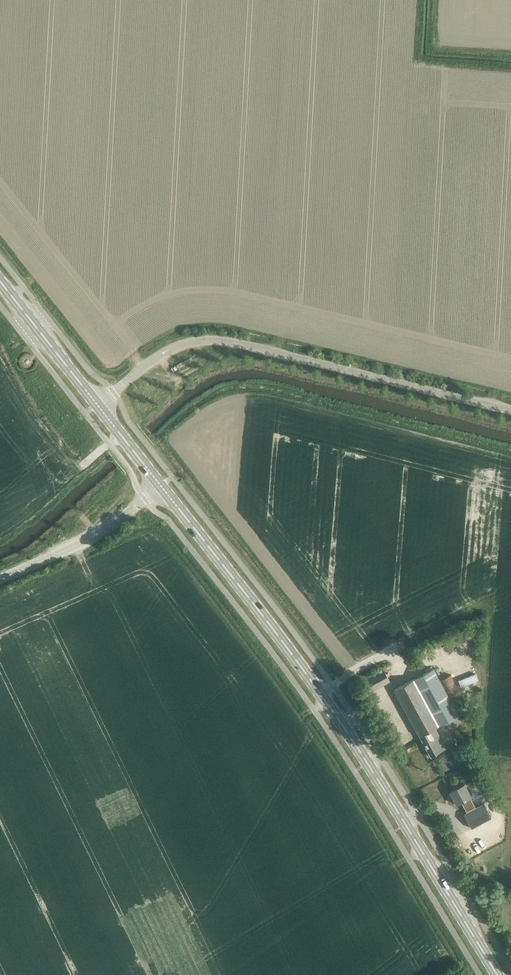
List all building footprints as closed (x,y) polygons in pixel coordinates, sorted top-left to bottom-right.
[(434,729),(457,716),(449,701),(460,694),(450,675),(439,682),(432,669),(393,690),(429,757),(445,748),(434,729)] [(463,670),(453,676),(462,692),(472,686),(463,670)] [(465,785),(471,782),(468,777),(462,781),(463,783),(449,791),(456,804),(470,796),(465,785)] [(501,809),(495,798),(481,806),(486,817),(501,809)]
